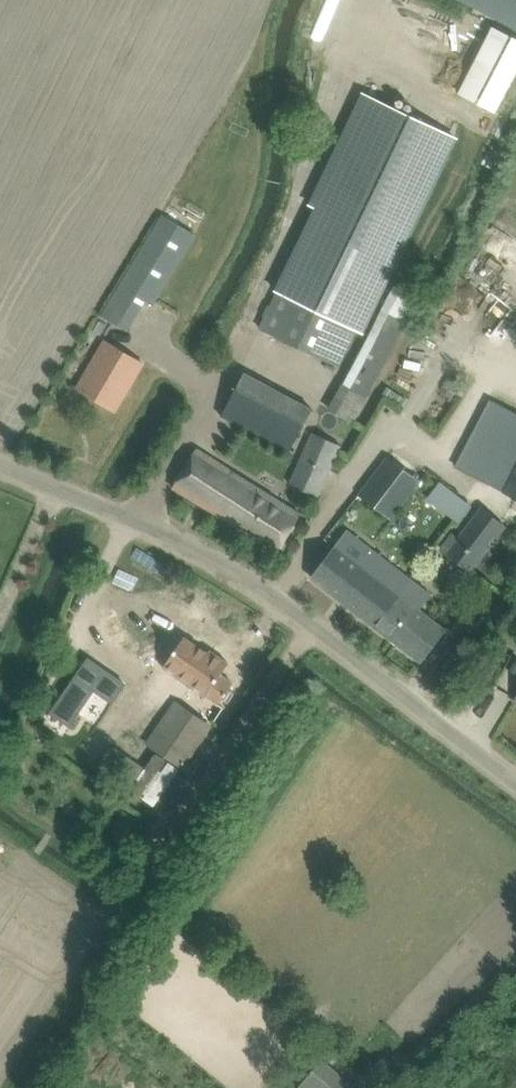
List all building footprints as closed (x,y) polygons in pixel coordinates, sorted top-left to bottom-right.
[(515,30),(515,0),(458,0),(515,30)] [(320,204),(261,328),(339,366),(390,260),(395,262),(455,137),(366,94),(314,201),(320,204)] [(164,217),(105,315),(128,329),(138,314),(145,300),(153,305),(195,234),(165,216),(164,217)] [(392,289),(329,406),(356,420),(419,299),(393,286),(392,289)] [(107,339),(90,367),(78,386),(114,409),(143,361),(107,339)] [(401,415),(423,425),(440,388),(420,379),(431,355),(406,344),(383,394),(406,404),(401,415)] [(314,409),(245,372),(223,413),(292,451),(314,409)] [(449,378),(444,387),(459,395),(462,397),(471,382),(462,377),(459,383),(449,378)] [(458,466),(515,497),(515,410),(492,398),(458,466)] [(290,484),(318,497),(341,444),(312,433),(290,484)] [(197,449),(185,468),(173,487),(277,551),(299,516),(272,499),(273,497),(197,449)] [(361,496),(393,519),(421,480),(389,457),(361,496)] [(450,534),(442,544),(475,569),(507,526),(482,507),(458,540),(450,534)] [(348,530),(326,559),(312,577),(421,661),(446,629),(420,610),(432,595),(348,530)] [(499,641),(515,650),(515,635),(505,629),(499,641)] [(164,666),(188,683),(207,696),(229,663),(210,650),(208,653),(185,637),(164,666)] [(122,697),(88,668),(52,710),(69,725),(91,699),(108,714),(122,697)] [(150,743),(164,753),(183,765),(210,725),(177,702),(150,743)] [(83,717),(72,733),(85,741),(95,725),(83,717)] [(351,1084),(321,1060),(305,1079),(316,1087),(348,1087),(351,1084)]
